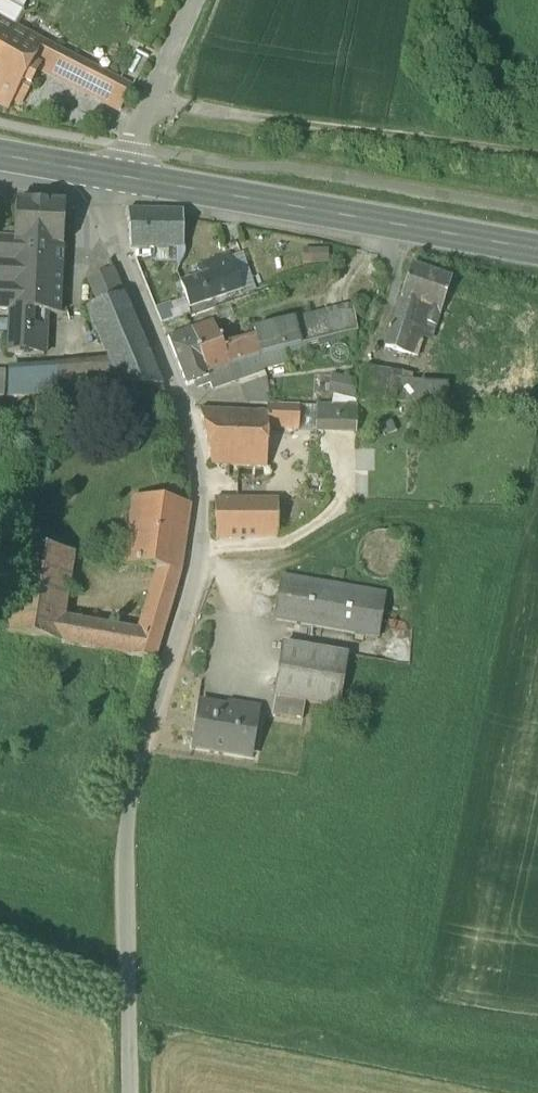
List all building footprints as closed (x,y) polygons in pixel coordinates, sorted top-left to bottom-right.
[(13,31),(23,13),(0,0),(0,24),(13,31)] [(23,82),(32,66),(42,46),(40,45),(13,31),(0,24),(0,104),(8,108),(23,82)] [(42,46),(32,66),(40,70),(45,72),(56,50),(41,43),(40,45),(42,46)] [(45,72),(120,110),(131,89),(56,50),(45,72)] [(31,86),(40,70),(32,66),(23,82),(31,86)] [(45,315),(59,315),(64,206),(15,204),(14,232),(13,241),(10,313),(45,315)] [(130,249),(183,249),(183,248),(183,218),(183,212),(127,211),(130,249)] [(13,241),(14,232),(6,231),(0,236),(0,240),(13,241)] [(9,313),(10,313),(13,241),(0,240),(0,313),(9,313)] [(300,247),(298,258),(322,262),(324,250),(300,247)] [(180,284),(189,309),(190,308),(241,291),(241,290),(229,255),(205,263),(208,274),(180,284)] [(384,349),(415,360),(421,337),(430,340),(434,329),(435,329),(451,280),(411,267),(384,349)] [(86,279),(97,305),(109,300),(123,294),(116,278),(113,269),(86,279)] [(253,284),(256,294),(268,290),(264,280),(253,284)] [(190,308),(193,316),(244,298),(242,290),(241,290),(241,291),(190,308)] [(86,309),(110,365),(38,370),(41,395),(120,389),(120,390),(162,386),(124,294),(123,294),(109,300),(97,305),(86,309)] [(228,368),(258,359),(286,351),(300,348),(344,337),(355,335),(356,334),(351,307),(293,322),(253,332),(255,338),(222,347),(228,368)] [(45,315),(10,313),(9,313),(7,355),(43,357),(45,315)] [(212,323),(191,330),(207,375),(228,368),(222,347),(212,323)] [(208,379),(207,375),(191,330),(167,339),(187,387),(197,383),(208,379)] [(288,365),(286,351),(258,359),(262,371),(288,365)] [(262,373),(262,371),(258,359),(228,368),(207,375),(208,379),(197,383),(199,389),(210,384),(212,390),(239,380),(239,381),(262,373)] [(7,398),(41,395),(38,370),(8,372),(7,398)] [(360,396),(388,400),(392,374),(363,370),(360,396)] [(247,406),(268,405),(262,373),(239,381),(247,406)] [(388,400),(397,401),(401,375),(392,374),(388,400)] [(351,407),(355,383),(337,379),(331,407),(343,407),(351,407)] [(125,392),(126,408),(165,405),(161,387),(124,390),(124,393),(125,392)] [(406,408),(426,408),(426,394),(406,394),(406,408)] [(267,405),(267,414),(268,414),(267,429),(297,431),(299,406),(267,405)] [(343,407),(331,407),(316,406),(315,432),(342,433),(343,407)] [(342,433),(355,433),(356,407),(351,407),(343,407),(342,433)] [(266,468),(267,429),(268,414),(267,414),(199,411),(211,466),(266,468)] [(157,571),(180,574),(190,506),(133,498),(124,566),(157,571)] [(215,501),(217,543),(278,540),(279,501),(215,501)] [(360,545),(356,563),(367,579),(386,583),(402,573),(406,554),(395,538),(376,534),(360,545)] [(5,635),(59,644),(64,618),(74,554),(18,545),(5,635)] [(157,571),(149,594),(173,598),(180,574),(157,571)] [(275,623),(378,640),(385,596),(282,579),(275,623)] [(149,594),(138,632),(131,657),(154,661),(173,598),(149,594)] [(59,644),(131,657),(138,632),(64,618),(59,644)] [(305,705),(339,710),(348,657),(284,646),(275,700),(276,700),(305,705)] [(273,716),(303,721),(305,705),(276,700),(273,716)] [(192,750),(244,759),(248,739),(254,740),(259,710),(246,708),(245,714),(198,706),(191,751),(192,751),(192,750)] [(248,739),(244,759),(251,760),(254,740),(248,739)]
